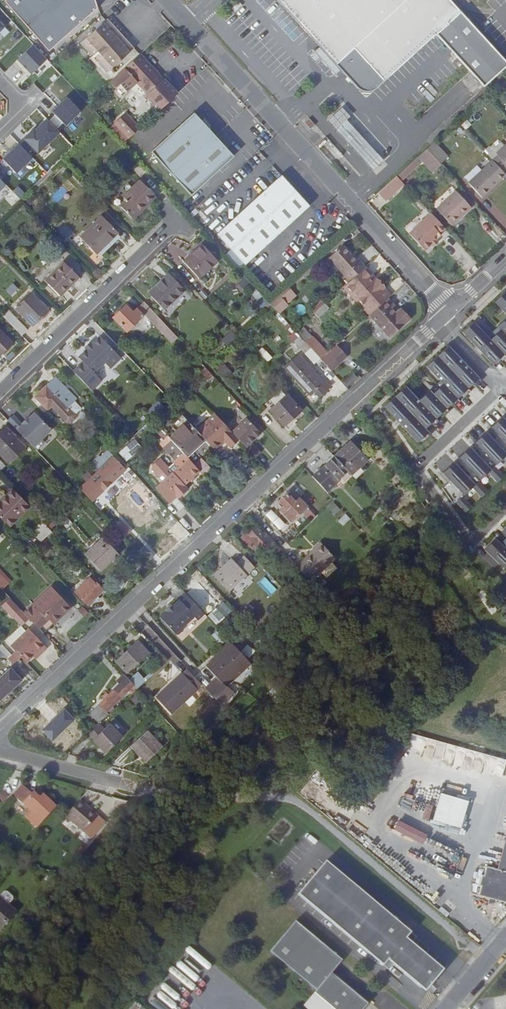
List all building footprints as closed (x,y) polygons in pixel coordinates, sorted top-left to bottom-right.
[(53,50),(102,7),(100,0),(9,0),(53,50)] [(341,61),(363,41),(371,33),(401,65),(452,20),(436,2),(439,0),(286,0),(341,61)] [(452,20),(463,10),(453,0),(439,0),(436,2),(452,20)] [(139,47),(111,17),(84,41),(112,71),(139,47)] [(392,73),(401,65),(371,33),(363,41),(392,73)] [(34,44),(17,59),(33,76),(49,61),(34,44)] [(168,80),(150,60),(144,53),(114,81),(119,87),(134,74),(152,94),(149,97),(161,111),(180,94),(174,88),(177,86),(170,78),(168,80)] [(344,107),(329,121),(337,130),(349,120),(352,117),(344,107)] [(237,157),(197,113),(154,152),(194,195),(237,157)] [(129,115),(119,124),(131,138),(142,128),(129,115)] [(312,128),(318,123),(311,116),(306,121),(312,128)] [(468,118),(462,123),(468,130),(474,124),(468,118)] [(374,171),(385,161),(349,120),(337,130),(374,171)] [(436,140),(428,147),(443,163),(450,156),(436,140)] [(21,178),(38,162),(20,143),(3,159),(21,178)] [(495,159),(505,171),(505,146),(500,152),(501,154),(495,159)] [(443,163),(428,147),(420,155),(435,171),(443,163)] [(403,180),(422,162),(417,157),(398,175),(403,180)] [(495,159),(471,182),(485,197),(505,177),(505,171),(495,159)] [(312,205),(285,175),(220,234),(248,263),(312,205)] [(405,182),(398,175),(380,191),(387,199),(405,182)] [(124,203),(135,216),(158,194),(143,177),(126,193),(129,198),(124,203)] [(473,207),(457,190),(438,208),(454,224),(473,207)] [(444,234),(442,233),(447,227),(433,212),(411,232),(427,249),(433,244),(439,239),(444,234)] [(121,229),(105,213),(82,234),(98,251),(121,229)] [(221,259),(205,243),(187,260),(202,277),(221,259)] [(346,272),(344,274),(351,282),(368,267),(370,265),(363,257),(360,259),(355,252),(348,245),(334,258),(346,272)] [(363,257),(357,250),(355,252),(360,259),(363,257)] [(82,275),(67,259),(48,278),(63,294),(82,275)] [(378,279),(381,277),(370,265),(368,267),(378,279)] [(368,267),(351,282),(350,283),(369,305),(366,307),(373,313),(388,299),(391,297),(393,294),(387,288),(389,286),(381,277),(378,279),(368,267)] [(188,289),(172,273),(151,293),(167,309),(188,289)] [(350,283),(347,286),(366,307),(369,305),(350,283)] [(292,303),(301,295),(292,285),(283,293),(292,303)] [(497,300),(504,308),(505,310),(505,292),(497,300)] [(282,312),(292,303),(283,293),(273,302),(273,303),(282,312)] [(36,323),(51,309),(39,297),(30,305),(32,307),(26,313),(36,323)] [(256,303),(262,309),(268,303),(262,297),(256,303)] [(399,311),(401,308),(391,297),(388,299),(399,311)] [(401,308),(399,311),(388,299),(373,313),(393,336),(414,317),(404,306),(401,308)] [(117,315),(132,329),(148,314),(175,342),(181,336),(163,317),(147,300),(136,311),(129,303),(117,315)] [(320,318),(330,308),(321,300),(312,310),(320,318)] [(305,314),(304,305),(295,306),(296,314),(305,314)] [(31,329),(13,310),(6,316),(25,335),(31,329)] [(466,330),(495,362),(502,355),(505,352),(505,318),(500,324),(500,325),(503,328),(493,338),(490,335),(484,328),(476,320),(466,330)] [(500,325),(490,335),(493,338),(503,328),(500,325)] [(1,348),(5,353),(16,343),(0,326),(0,348),(1,348)] [(234,329),(225,339),(230,345),(240,335),(234,329)] [(316,334),(309,341),(324,358),(331,351),(316,334)] [(123,356),(103,335),(76,362),(95,382),(101,376),(97,371),(111,357),(117,363),(123,356)] [(311,347),(300,335),(296,339),(307,351),(311,347)] [(351,355),(340,343),(331,351),(324,358),(335,370),(351,355)] [(407,383),(386,403),(395,413),(412,431),(419,439),(430,430),(427,426),(432,422),(442,412),(452,403),(464,392),(481,376),(475,369),(461,354),(451,344),(429,364),(434,369),(442,378),(431,388),(435,391),(424,401),(421,398),(413,389),(407,383)] [(325,380),(302,354),(287,367),(312,394),(317,391),(321,395),(333,384),(327,378),(325,380)] [(226,365),(218,371),(223,378),(231,372),(226,365)] [(209,376),(214,372),(208,366),(204,370),(209,376)] [(345,381),(350,387),(361,377),(356,372),(345,381)] [(54,381),(76,404),(81,399),(82,398),(60,376),(54,381)] [(76,404),(54,381),(40,395),(52,409),(57,405),(71,420),(75,420),(80,416),(80,411),(74,406),(76,404)] [(303,410),(283,388),(265,403),(289,430),(297,422),(294,419),(303,410)] [(431,388),(421,398),(424,401),(435,391),(431,388)] [(81,399),(76,404),(81,410),(86,405),(81,399)] [(26,422),(20,428),(39,448),(48,440),(45,437),(55,428),(38,410),(32,416),(31,415),(25,421),(26,422)] [(241,438),(216,411),(198,428),(208,438),(217,447),(227,437),(234,444),(241,438)] [(253,439),(263,430),(249,415),(233,429),(257,455),(263,450),(253,439)] [(505,415),(498,421),(494,425),(500,432),(505,438),(505,416),(505,415)] [(175,439),(190,455),(208,438),(198,428),(190,419),(172,436),(174,438),(175,439)] [(8,424),(0,432),(0,447),(12,460),(28,445),(8,424)] [(496,437),(489,430),(483,435),(478,440),(485,447),(499,461),(505,455),(505,447),(496,437)] [(496,437),(505,447),(505,438),(500,432),(496,437)] [(135,439),(119,452),(126,461),(142,448),(135,439)] [(202,469),(190,455),(175,439),(168,446),(177,455),(175,457),(183,466),(178,470),(166,456),(155,466),(168,480),(160,486),(173,500),(180,494),(181,495),(191,487),(187,483),(202,469)] [(369,454),(354,439),(338,454),(350,467),(355,472),(371,456),(369,454)] [(385,449),(379,443),(369,454),(371,456),(374,459),(385,449)] [(495,466),(480,451),(474,445),(468,450),(463,455),(469,462),(483,477),(491,469),(500,479),(505,473),(505,472),(498,463),(495,466)] [(485,447),(480,451),(495,466),(498,463),(499,461),(485,447)] [(94,460),(101,467),(116,454),(110,448),(103,455),(102,453),(94,460)] [(341,485),(337,480),(350,467),(338,454),(316,475),(333,492),(341,485)] [(89,479),(82,486),(90,494),(98,487),(104,492),(115,482),(128,469),(115,455),(102,468),(101,467),(95,474),(91,478),(89,479)] [(482,478),(479,481),(464,466),(458,460),(453,464),(447,470),(453,477),(467,492),(475,484),(484,494),(491,487),(482,478)] [(469,462),(464,466),(479,481),(482,478),(483,477),(469,462)] [(89,479),(91,478),(95,474),(90,470),(85,475),(89,479)] [(453,477),(445,485),(457,502),(459,499),(466,493),(467,492),(453,477)] [(96,500),(104,492),(98,487),(90,494),(96,500)] [(32,505),(16,488),(0,504),(0,513),(11,525),(32,505)] [(294,522),(301,515),(303,517),(306,515),(312,520),(318,515),(294,489),(282,501),(287,506),(283,510),(294,522)] [(466,493),(459,499),(469,509),(475,502),(466,493)] [(178,499),(172,504),(178,512),(185,508),(178,499)] [(336,515),(341,509),(333,502),(328,508),(336,515)] [(343,526),(351,520),(346,514),(338,520),(343,526)] [(52,531),(44,522),(36,529),(45,538),(52,531)] [(261,543),(270,553),(280,544),(265,528),(262,532),(256,525),(243,537),(255,548),(261,543)] [(488,545),(505,562),(505,536),(504,538),(499,533),(488,545)] [(121,552),(106,536),(89,553),(103,569),(121,552)] [(300,565),(313,580),(337,557),(323,541),(316,548),(317,549),(313,553),(300,565)] [(158,553),(148,543),(142,550),(150,560),(158,553)] [(270,561),(263,553),(259,557),(266,564),(270,561)] [(232,590),(258,565),(247,554),(238,561),(235,557),(217,573),(232,590)] [(14,578),(0,564),(0,579),(6,585),(14,578)] [(78,589),(90,602),(96,598),(99,594),(106,587),(100,580),(101,579),(97,575),(95,577),(93,574),(78,589)] [(265,577),(258,583),(270,596),(277,590),(265,577)] [(26,608),(33,615),(47,631),(75,605),(60,590),(59,591),(54,587),(46,595),(51,599),(37,612),(30,604),(26,608)] [(207,611),(189,591),(176,603),(175,602),(169,608),(169,609),(163,615),(178,632),(182,632),(186,628),(186,624),(197,614),(201,618),(207,611)] [(26,608),(14,594),(6,602),(26,624),(34,616),(26,608)] [(219,623),(234,609),(225,601),(211,614),(219,623)] [(24,654),(30,661),(37,654),(39,656),(50,646),(33,626),(15,643),(19,649),(11,657),(15,662),(24,654)] [(142,637),(119,658),(130,671),(153,650),(142,637)] [(245,652),(240,646),(233,639),(214,658),(221,665),(215,671),(222,678),(211,689),(215,693),(218,697),(219,698),(233,685),(226,678),(240,664),(244,668),(251,659),(245,652)] [(245,652),(251,659),(258,652),(252,646),(245,652)] [(164,665),(167,658),(158,654),(155,660),(164,665)] [(12,664),(0,676),(0,698),(24,677),(12,664)] [(200,686),(204,682),(192,669),(187,673),(185,671),(158,695),(174,713),(201,688),(200,686)] [(131,677),(127,672),(121,678),(124,681),(91,711),(101,721),(111,712),(108,709),(136,682),(131,677)] [(140,678),(136,673),(131,677),(136,682),(140,687),(149,679),(145,674),(140,678)] [(100,744),(106,751),(125,734),(113,721),(107,727),(101,721),(89,733),(95,739),(96,738),(101,743),(100,744)] [(150,760),(165,745),(150,728),(135,742),(141,748),(140,749),(150,760)] [(51,801),(45,807),(31,793),(17,806),(26,814),(30,810),(36,815),(25,826),(36,837),(61,812),(51,801)] [(439,823),(466,830),(474,804),(446,796),(439,823)] [(424,818),(432,820),(436,807),(429,805),(424,818)] [(89,838),(103,822),(85,806),(71,822),(89,838)] [(399,821),(394,831),(425,845),(429,835),(399,821)] [(503,871),(493,868),(490,877),(488,876),(485,887),(487,888),(485,897),(505,903),(505,859),(503,871)] [(423,929),(335,862),(311,892),(399,960),(404,954),(443,984),(457,966),(418,936),(423,929)] [(6,901),(14,908),(19,903),(19,900),(13,896),(11,896),(6,901)] [(22,915),(6,901),(0,908),(0,925),(8,931),(22,915)] [(320,1004),(326,1008),(376,1008),(384,999),(346,970),(356,957),(307,920),(283,951),(332,988),(320,1004)]
